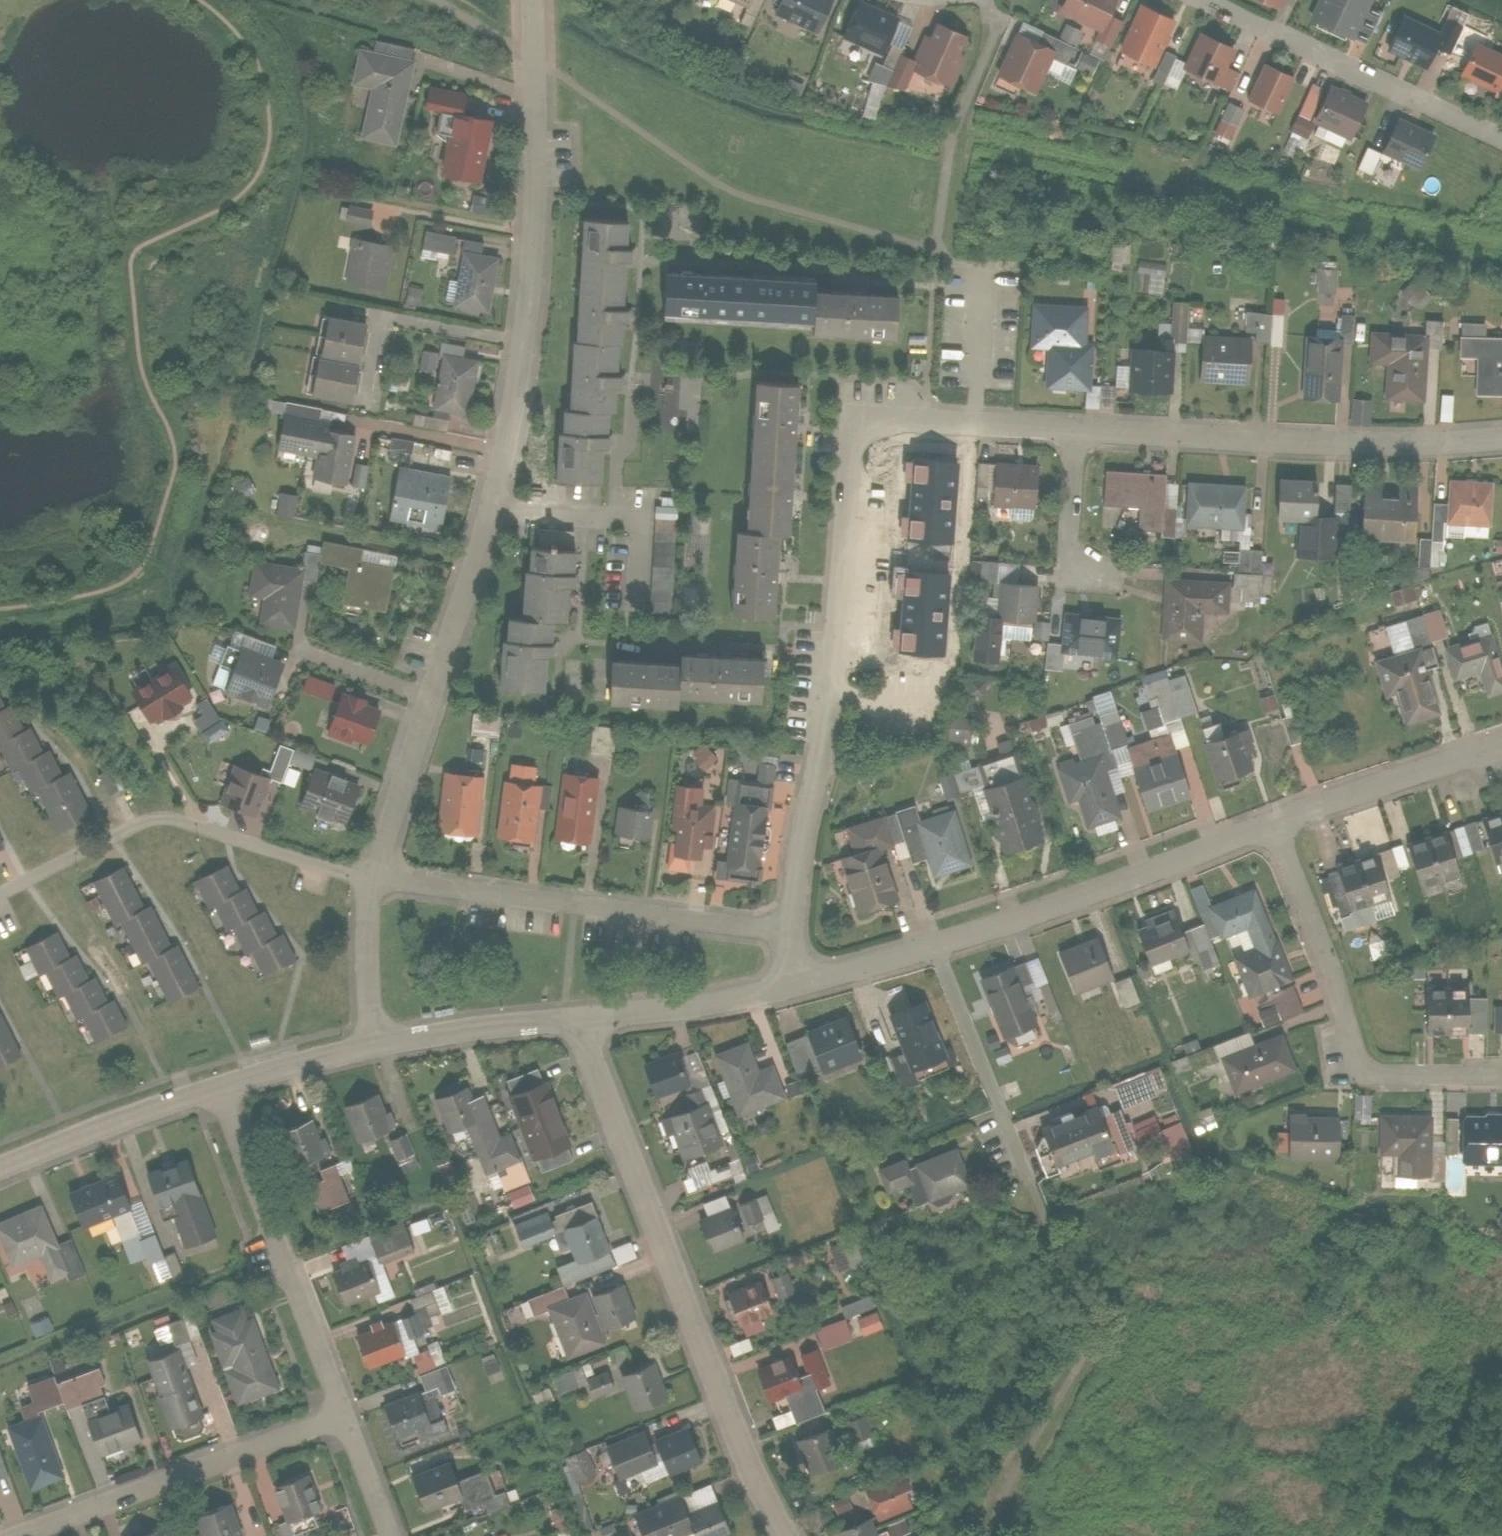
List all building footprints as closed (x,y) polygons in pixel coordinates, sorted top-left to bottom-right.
[(749,0),(725,0),(745,9),(749,0)] [(776,13),(820,33),(834,0),(782,0),(776,13)] [(1056,15),(1099,35),(1115,0),(1063,0),(1056,15)] [(1307,24),(1352,44),(1372,0),(1371,0),(1318,0),(1307,24)] [(856,1),(839,40),(880,58),(897,19),(856,1)] [(1136,6),(1115,51),(1153,68),(1174,23),(1136,6)] [(1422,69),(1438,34),(1400,17),(1384,53),(1422,69)] [(927,39),(923,37),(911,64),(952,81),(970,40),(934,24),(927,39)] [(1199,34),(1182,73),(1229,93),(1236,76),(1222,70),(1231,49),(1199,34)] [(1014,35),(995,79),(1035,96),(1053,52),(1014,35)] [(1501,82),(1501,56),(1474,44),(1458,79),(1495,96),(1501,82)] [(363,139),(395,146),(414,64),(402,61),(356,51),(347,87),(373,93),(363,139)] [(895,65),(888,92),(908,97),(915,70),(895,65)] [(1274,116),(1291,79),(1260,65),(1243,102),(1274,116)] [(1308,87),(1285,135),(1303,143),(1311,127),(1306,125),(1321,93),(1308,87)] [(464,96),(424,89),(421,106),(461,113),(464,96)] [(1328,90),(1311,127),(1350,144),(1367,109),(1328,90)] [(1229,104),(1220,121),(1233,128),(1242,110),(1229,104)] [(489,124),(450,116),(438,173),(477,181),(489,124)] [(1220,121),(1215,132),(1228,139),(1233,128),(1220,121)] [(1381,154),(1421,172),(1436,139),(1397,121),(1381,154)] [(504,215),(508,198),(480,192),(476,209),(504,215)] [(373,213),(346,208),(343,226),(370,231),(373,213)] [(626,224),(580,222),(576,341),(619,342),(619,323),(625,323),(626,310),(621,310),(623,263),(630,263),(630,251),(625,251),(626,224)] [(453,238),(425,233),(422,249),(449,255),(453,238)] [(395,251),(351,242),(343,283),(387,291),(395,251)] [(1133,263),(1134,243),(1117,242),(1117,262),(1133,263)] [(497,258),(460,252),(451,306),(488,312),(497,258)] [(1139,284),(1168,284),(1168,263),(1139,263),(1139,284)] [(898,298),(814,293),(816,278),(665,268),(663,315),(813,325),(812,339),(897,345),(898,298)] [(1317,292),(1334,293),(1335,271),(1318,270),(1317,292)] [(1413,282),(1402,295),(1420,310),(1431,297),(1413,282)] [(1081,310),(1031,308),(1029,350),(1044,351),(1042,390),(1089,393),(1091,353),(1078,353),(1081,310)] [(1339,315),(1338,339),(1338,343),(1353,344),(1354,316),(1339,315)] [(368,328),(324,319),(310,391),(354,399),(368,328)] [(1426,322),(1425,335),(1425,346),(1441,346),(1442,322),(1426,322)] [(1457,337),(1457,358),(1471,358),(1471,397),(1501,398),(1501,339),(1482,338),(1482,325),(1460,325),(1460,337),(1457,337)] [(1425,335),(1368,331),(1366,362),(1382,363),(1379,398),(1421,401),(1425,346),(1425,335)] [(1251,338),(1199,336),(1196,385),(1248,387),(1251,338)] [(1338,339),(1302,339),(1301,400),(1337,401),(1338,343),(1338,339)] [(576,341),(567,341),(565,412),(606,414),(615,414),(615,390),(621,390),(622,373),(618,373),(619,342),(576,341)] [(1171,354),(1128,353),(1127,394),(1170,395),(1171,354)] [(477,363),(441,357),(432,412),(468,418),(477,363)] [(727,612),(774,614),(779,535),(788,536),(796,384),(752,382),(744,531),(731,530),(727,612)] [(1368,402),(1349,401),(1349,426),(1368,427),(1368,402)] [(317,412),(283,406),(280,421),(315,426),(317,412)] [(565,412),(558,412),(557,436),(605,437),(606,414),(565,412)] [(351,434),(278,423),(273,454),(309,459),(306,480),(344,485),(351,434)] [(561,447),(559,477),(595,479),(597,448),(605,449),(605,437),(557,436),(555,435),(554,447),(561,447)] [(368,466),(355,464),(352,487),(365,488),(368,466)] [(1038,470),(991,468),(989,509),(1036,511),(1038,470)] [(1164,475),(1102,473),(1101,509),(1137,510),(1137,533),(1162,534),(1164,475)] [(1443,508),(1442,530),(1491,533),(1494,483),(1445,480),(1443,508)] [(440,535),(447,489),(395,481),(388,527),(440,535)] [(1313,483),(1276,481),(1274,522),(1311,524),(1313,483)] [(1245,488),(1186,485),(1183,528),(1242,532),(1245,488)] [(1418,489),(1365,487),(1363,541),(1416,543),(1418,489)] [(286,491),(284,513),(297,514),(299,492),(286,491)] [(1345,494),(1330,494),(1329,521),(1344,521),(1345,494)] [(678,600),(680,495),(660,495),(658,599),(678,600)] [(1442,530),(1443,508),(1433,508),(1433,543),(1420,543),(1419,567),(1437,568),(1437,554),(1443,554),(1442,530)] [(1330,527),(1310,527),(1309,536),(1295,535),(1294,566),(1329,567),(1330,527)] [(400,558),(321,544),(317,566),(346,572),(340,605),(389,615),(400,558)] [(540,552),(528,552),(527,569),(519,569),(518,620),(549,621),(565,621),(566,587),(571,587),(572,551),(548,550),(548,546),(541,546),(540,552)] [(1260,552),(1237,551),(1236,575),(1259,576),(1260,552)] [(315,554),(302,553),(299,581),(313,582),(315,554)] [(1489,554),(1489,567),(1501,567),(1501,553),(1489,554)] [(977,559),(977,578),(1005,579),(1005,559),(977,559)] [(291,626),(299,570),(252,564),(248,592),(263,594),(259,622),(291,626)] [(1236,575),(1233,575),(1232,588),(1242,588),(1241,602),(1260,603),(1260,595),(1270,596),(1271,576),(1259,576),(1236,575)] [(1163,580),(1159,642),(1199,644),(1201,613),(1227,615),(1229,584),(1163,580)] [(1398,603),(1421,597),(1417,583),(1395,589),(1398,603)] [(1036,586),(1000,585),(998,619),(998,625),(1034,627),(1036,586)] [(1438,614),(1383,631),(1392,658),(1417,650),(1442,643),(1439,632),(1444,631),(1438,614)] [(997,660),(998,625),(998,619),(975,617),(973,659),(997,660)] [(1119,621),(1062,617),(1060,654),(1117,658),(1119,621)] [(518,620),(506,619),(505,643),(500,643),(498,688),(541,690),(542,655),(548,655),(549,621),(518,620)] [(1444,651),(1453,679),(1476,671),(1485,700),(1501,694),(1501,677),(1500,669),(1488,636),(1444,651)] [(273,653),(232,637),(213,685),(269,707),(284,669),(269,663),(273,653)] [(1392,658),(1371,665),(1384,703),(1394,700),(1404,729),(1439,718),(1424,673),(1418,656),(1417,650),(1392,658)] [(1423,660),(1418,656),(1424,673),(1429,677),(1423,660)] [(678,698),(761,704),(763,665),(681,659),(681,668),(609,663),(607,701),(678,706),(678,698)] [(172,667),(131,694),(151,726),(193,700),(172,667)] [(313,672),(307,688),(336,698),(342,682),(313,672)] [(1188,720),(1177,686),(1161,691),(1172,725),(1188,720)] [(342,688),(327,736),(352,744),(354,739),(369,743),(380,709),(361,703),(364,695),(342,688)] [(1154,732),(1172,725),(1161,691),(1142,697),(1154,732)] [(1107,719),(1120,714),(1113,696),(1100,701),(1107,719)] [(202,719),(193,724),(199,733),(218,721),(206,701),(195,708),(202,719)] [(21,733),(9,712),(5,714),(0,717),(0,745),(21,733)] [(610,727),(609,738),(597,738),(596,751),(618,752),(618,727),(610,727)] [(1113,727),(1095,733),(1103,758),(1122,751),(1113,727)] [(966,732),(944,730),(942,756),(964,758),(966,732)] [(0,745),(0,764),(7,777),(13,775),(41,759),(25,731),(21,733),(0,745)] [(1287,732),(1276,735),(1283,758),(1294,755),(1287,732)] [(1065,745),(1075,774),(1096,767),(1101,783),(1109,781),(1104,765),(1101,766),(1092,736),(1065,745)] [(1116,756),(1141,822),(1183,807),(1160,742),(1116,757),(1116,756)] [(1198,758),(1209,793),(1244,782),(1239,767),(1246,765),(1240,744),(1198,758)] [(703,747),(690,760),(703,773),(716,759),(703,747)] [(41,759),(13,775),(27,799),(32,796),(60,780),(46,756),(41,759)] [(967,774),(998,867),(1049,850),(1018,757),(967,774)] [(507,784),(501,783),(492,839),(534,846),(540,812),(543,787),(534,785),(537,768),(510,764),(507,784)] [(270,778),(234,766),(221,804),(257,816),(270,778)] [(768,767),(757,766),(754,787),(736,784),(736,781),(723,779),(719,804),(727,805),(727,801),(762,806),(768,767)] [(1075,774),(1049,782),(1061,818),(1070,815),(1080,847),(1117,835),(1101,783),(1096,767),(1075,774)] [(312,771),(299,809),(348,826),(361,788),(312,771)] [(482,779),(441,775),(435,835),(475,839),(482,779)] [(597,779),(561,775),(553,841),(589,845),(597,779)] [(60,780),(32,796),(58,842),(91,824),(65,777),(60,780)] [(966,782),(948,788),(955,807),(964,804),(962,798),(970,796),(966,782)] [(699,790),(674,788),(669,848),(664,848),(662,869),(682,870),(683,857),(697,858),(697,849),(709,850),(712,808),(698,807),(699,790)] [(934,793),(941,812),(955,807),(948,788),(934,793)] [(753,881),(762,806),(727,801),(727,805),(719,876),(753,881)] [(651,813),(614,808),(611,835),(648,840),(651,813)] [(912,824),(930,879),(971,866),(953,811),(912,824)] [(1482,818),(1495,860),(1501,858),(1501,812),(1482,818)] [(842,828),(850,853),(880,844),(882,852),(891,849),(881,816),(842,828)] [(1474,823),(1463,827),(1474,855),(1484,851),(1474,823)] [(1474,855),(1463,827),(1453,831),(1463,859),(1474,855)] [(1448,833),(1408,846),(1424,891),(1463,878),(1448,833)] [(882,852),(880,844),(850,853),(837,857),(855,915),(897,903),(882,852)] [(1390,850),(1377,854),(1387,885),(1392,883),(1391,879),(1399,876),(1390,850)] [(1377,854),(1328,870),(1349,929),(1396,912),(1387,885),(1377,854)] [(224,865),(191,883),(205,907),(211,904),(238,889),(224,865)] [(120,870),(90,887),(113,929),(118,926),(143,913),(120,870)] [(238,889),(211,904),(225,928),(228,926),(255,911),(241,887),(238,889)] [(1243,934),(1265,925),(1253,893),(1213,909),(1223,935),(1240,928),(1243,934)] [(255,911),(228,926),(242,951),(247,949),(274,934),(259,908),(255,911)] [(143,913),(118,926),(140,968),(145,966),(171,952),(148,910),(143,913)] [(1144,930),(1134,934),(1147,967),(1188,951),(1190,956),(1208,949),(1200,928),(1180,935),(1170,911),(1160,915),(1163,921),(1148,927),(1145,920),(1141,922),(1144,930)] [(1246,999),(1288,982),(1265,925),(1243,934),(1253,959),(1233,967),(1246,999)] [(51,932),(20,950),(35,975),(38,973),(65,956),(51,932)] [(274,934),(247,949),(263,977),(293,961),(278,932),(274,934)] [(1100,939),(1060,955),(1077,997),(1117,981),(1100,939)] [(171,952),(145,966),(166,1005),(195,989),(174,950),(171,952)] [(65,956),(38,973),(53,998),(56,996),(84,979),(68,954),(65,956)] [(1038,959),(1011,970),(1019,991),(1031,986),(1034,993),(1050,986),(1038,959)] [(1010,967),(978,979),(1002,1041),(1034,1029),(1019,991),(1011,970),(1010,967)] [(84,979),(56,996),(71,1022),(75,1019),(103,1004),(87,977),(84,979)] [(1127,979),(1112,986),(1124,1011),(1139,1004),(1127,979)] [(1466,986),(1426,986),(1426,1039),(1466,1039),(1466,1030),(1478,1030),(1478,1006),(1466,1006),(1466,986)] [(1272,1010),(1258,1016),(1263,1028),(1279,1022),(1280,1025),(1303,1016),(1292,987),(1266,997),(1272,1010)] [(103,1004),(75,1019),(91,1048),(123,1030),(107,1001),(103,1004)] [(922,1001),(890,1014),(899,1034),(889,1038),(890,1058),(881,1061),(891,1087),(902,1082),(905,1092),(927,1083),(924,1076),(955,1064),(944,1037),(937,1039),(922,1001)] [(845,1019),(804,1034),(806,1039),(818,1073),(819,1076),(861,1061),(845,1019)] [(16,1057),(0,1028),(0,1066),(16,1057)] [(1168,1066),(1178,1092),(1195,1085),(1191,1074),(1220,1063),(1254,1050),(1248,1035),(1168,1066)] [(818,1073),(806,1039),(787,1046),(799,1080),(818,1073)] [(1254,1050),(1220,1063),(1234,1099),(1295,1075),(1281,1039),(1254,1050)] [(747,1045),(712,1058),(735,1119),(785,1100),(772,1064),(756,1070),(747,1045)] [(677,1052),(644,1065),(657,1097),(689,1084),(677,1052)] [(1160,1071),(1113,1088),(1121,1110),(1157,1097),(1155,1090),(1165,1087),(1160,1071)] [(539,1081),(506,1095),(520,1127),(534,1121),(552,1114),(539,1081)] [(461,1090),(432,1102),(453,1153),(462,1156),(472,1152),(482,1176),(494,1171),(516,1162),(505,1136),(496,1140),(479,1099),(467,1104),(461,1090)] [(1361,1091),(1361,1115),(1377,1115),(1377,1092),(1361,1091)] [(373,1100),(336,1115),(351,1151),(397,1132),(390,1115),(381,1119),(373,1100)] [(704,1104),(663,1119),(679,1161),(720,1146),(704,1104)] [(1035,1154),(1045,1179),(1057,1175),(1057,1169),(1091,1156),(1093,1163),(1112,1157),(1110,1147),(1113,1146),(1120,1163),(1137,1161),(1132,1152),(1137,1150),(1128,1134),(1131,1133),(1127,1124),(1125,1125),(1119,1112),(1111,1115),(1108,1108),(1104,1106),(1096,1109),(1097,1112),(1083,1117),(1072,1121),(1069,1114),(1047,1124),(1050,1135),(1041,1138),(1035,1154)] [(1210,1109),(1190,1117),(1197,1136),(1218,1128),(1210,1109)] [(552,1114),(534,1121),(548,1155),(566,1147),(552,1114)] [(1308,1115),(1289,1115),(1289,1162),(1339,1162),(1338,1120),(1308,1120),(1308,1115)] [(1458,1122),(1458,1160),(1460,1163),(1465,1167),(1501,1167),(1501,1115),(1487,1116),(1481,1118),(1462,1118),(1458,1122)] [(1430,1119),(1379,1118),(1378,1159),(1396,1159),(1395,1177),(1429,1177),(1430,1119)] [(1192,1147),(1182,1122),(1157,1132),(1152,1120),(1133,1127),(1142,1148),(1159,1141),(1165,1158),(1192,1147)] [(307,1124),(270,1139),(286,1176),(329,1158),(322,1142),(316,1145),(307,1124)] [(404,1139),(387,1146),(396,1170),(399,1178),(417,1171),(404,1139)] [(914,1169),(909,1171),(915,1184),(909,1187),(917,1208),(969,1188),(954,1150),(913,1166),(914,1169)] [(188,1158),(143,1174),(155,1207),(168,1203),(185,1251),(217,1240),(188,1158)] [(905,1160),(878,1171),(887,1195),(909,1187),(915,1184),(909,1171),(905,1160)] [(516,1162),(494,1171),(502,1192),(527,1181),(532,1191),(545,1186),(535,1162),(521,1167),(519,1161),(516,1162)] [(685,1181),(678,1184),(684,1200),(733,1181),(727,1164),(707,1172),(704,1163),(686,1170),(685,1181)] [(320,1187),(304,1193),(313,1217),(347,1205),(338,1180),(346,1177),(342,1166),(316,1176),(320,1187)] [(399,1178),(396,1170),(389,1172),(392,1181),(399,1178)] [(113,1177),(66,1197),(81,1232),(110,1220),(128,1212),(113,1177)] [(764,1198),(737,1208),(745,1227),(760,1221),(766,1238),(778,1233),(764,1198)] [(59,1259),(63,1257),(58,1247),(39,1207),(0,1226),(0,1255),(12,1280),(41,1267),(51,1288),(68,1280),(59,1259)] [(128,1212),(110,1220),(129,1263),(146,1256),(150,1266),(163,1260),(140,1207),(128,1212)] [(729,1212),(696,1226),(710,1258),(743,1243),(729,1212)] [(542,1216),(512,1228),(520,1249),(550,1237),(542,1216)] [(420,1232),(435,1228),(432,1217),(417,1222),(420,1232)] [(592,1218),(559,1230),(573,1265),(605,1253),(592,1218)] [(351,1257),(321,1268),(337,1310),(371,1297),(374,1303),(387,1298),(376,1268),(411,1255),(400,1226),(367,1238),(373,1253),(355,1260),(356,1263),(354,1264),(351,1257)] [(70,1241),(58,1247),(63,1257),(59,1259),(70,1283),(86,1276),(70,1241)] [(605,1253),(573,1265),(560,1270),(566,1286),(633,1261),(627,1245),(605,1253)] [(844,1247),(830,1252),(837,1270),(842,1268),(849,1285),(857,1281),(844,1247)] [(795,1274),(777,1281),(787,1305),(804,1299),(795,1274)] [(762,1282),(727,1296),(740,1329),(775,1315),(762,1282)] [(412,1318),(351,1340),(362,1371),(395,1359),(400,1362),(415,1356),(410,1340),(417,1337),(415,1332),(428,1328),(425,1318),(433,1316),(447,1310),(439,1291),(406,1304),(412,1318)] [(868,1297),(837,1309),(843,1322),(873,1311),(868,1297)] [(616,1298),(582,1311),(594,1343),(628,1331),(616,1298)] [(499,1340),(540,1325),(538,1320),(560,1311),(556,1300),(493,1324),(499,1340)] [(560,1311),(538,1320),(540,1325),(559,1375),(600,1360),(594,1343),(582,1311),(579,1304),(560,1311)] [(166,1349),(205,1338),(198,1312),(159,1323),(166,1349)] [(241,1312),(210,1324),(214,1335),(207,1337),(235,1411),(279,1394),(251,1321),(245,1324),(241,1312)] [(874,1313),(855,1321),(862,1337),(881,1329),(874,1313)] [(439,1345),(416,1354),(422,1369),(445,1360),(439,1345)] [(177,1351),(139,1365),(164,1433),(170,1431),(174,1442),(180,1445),(198,1437),(201,1431),(198,1421),(202,1419),(177,1351)] [(819,1352),(801,1358),(808,1377),(811,1376),(818,1394),(833,1388),(819,1352)] [(786,1360),(756,1373),(768,1403),(785,1396),(799,1429),(828,1417),(818,1394),(811,1376),(808,1377),(796,1382),(786,1360)] [(653,1367),(619,1381),(633,1415),(667,1402),(653,1367)] [(447,1368),(420,1380),(426,1394),(439,1389),(442,1396),(456,1390),(447,1368)] [(96,1371),(54,1387),(60,1405),(64,1412),(100,1398),(96,1389),(102,1386),(96,1371)] [(18,1411),(22,1424),(38,1419),(36,1413),(60,1405),(54,1387),(52,1380),(24,1390),(30,1407),(18,1411)] [(417,1391),(378,1406),(390,1439),(415,1429),(421,1444),(449,1433),(444,1420),(428,1426),(426,1421),(440,1416),(433,1399),(422,1404),(417,1391)] [(125,1403),(80,1419),(95,1461),(105,1457),(109,1468),(113,1470),(120,1469),(123,1466),(125,1463),(121,1451),(140,1445),(125,1403)] [(22,1424),(4,1431),(27,1493),(61,1481),(38,1419),(22,1424)] [(860,1419),(842,1426),(851,1446),(868,1439),(860,1419)] [(685,1429),(653,1444),(669,1478),(701,1463),(685,1429)] [(827,1430),(791,1444),(805,1478),(840,1464),(827,1430)] [(642,1434),(603,1449),(617,1482),(655,1466),(642,1434)] [(567,1458),(578,1482),(602,1471),(591,1447),(567,1458)] [(450,1466),(410,1479),(422,1513),(462,1500),(456,1483),(450,1466)] [(490,1471),(456,1483),(462,1500),(466,1511),(485,1504),(490,1518),(515,1509),(507,1489),(498,1492),(490,1471)] [(304,1477),(271,1490),(284,1523),(307,1514),(317,1510),(304,1477)] [(895,1485),(855,1504),(869,1534),(902,1518),(894,1501),(901,1498),(895,1485)] [(677,1500),(692,1535),(727,1535),(730,1535),(710,1487),(677,1500)] [(633,1520),(640,1535),(692,1535),(677,1500),(633,1520)] [(190,1518),(197,1535),(240,1535),(227,1504),(190,1518)] [(307,1514),(284,1523),(289,1535),(293,1535),(313,1528),(307,1514)]
